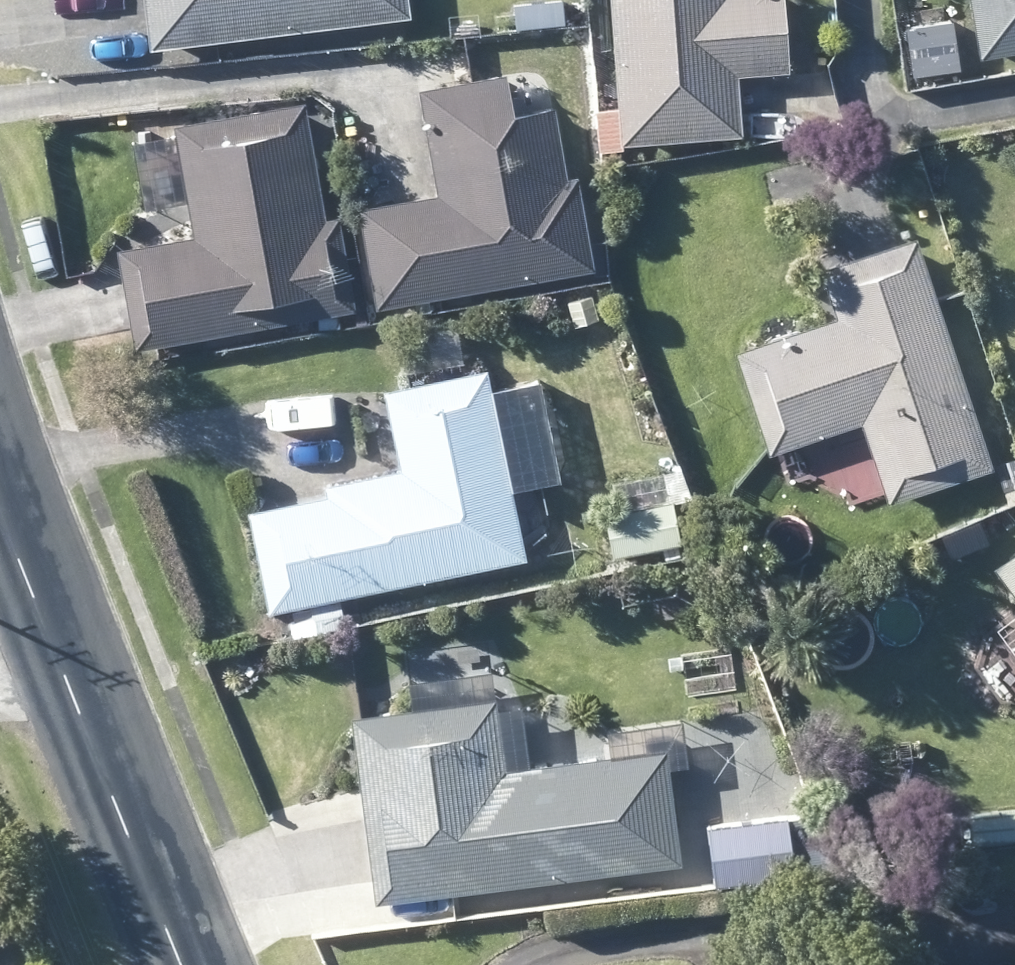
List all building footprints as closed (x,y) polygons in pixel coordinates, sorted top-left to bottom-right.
[(143,26),(145,49),(407,15),(406,0),(140,0),(143,26)] [(612,84),(617,146),(738,136),(736,113),(733,76),(784,72),(778,0),(606,0),(612,84)] [(945,0),(906,0),(909,21),(948,14),(947,8),(945,0)] [(973,56),(1014,49),(1014,0),(964,0),(973,56)] [(577,5),(552,4),(553,25),(576,25),(577,5)] [(509,114),(503,79),(502,73),(454,82),(416,88),(424,138),(427,156),(434,194),(366,207),(354,208),(370,306),(382,304),(537,278),(573,272),(588,270),(578,204),(574,176),(564,179),(552,108),(542,109),(509,114)] [(313,315),(350,308),(334,218),(321,220),(299,102),(236,114),(169,126),(183,199),(185,214),(187,228),(189,237),(111,251),(125,326),(129,349),(155,343),(313,315)] [(858,423),(880,493),(882,500),(986,466),(912,236),(893,243),(843,258),(814,268),(831,319),(731,351),(765,454),(776,449),(858,423)] [(504,474),(486,389),(481,370),(378,392),(394,467),(345,478),(318,484),(321,496),(256,509),(241,512),(262,613),(306,603),(312,632),(342,625),(335,597),(354,593),(522,556),(513,514),(509,495),(506,486),(504,474)] [(503,419),(517,414),(520,399),(508,388),(494,394),(491,410),(503,419)] [(1006,504),(1014,500),(1014,461),(1013,457),(992,465),(1006,504)] [(607,559),(683,539),(672,499),(666,501),(657,469),(608,482),(615,510),(596,516),(607,559)] [(989,569),(1014,603),(1014,549),(989,569)] [(603,755),(545,763),(526,766),(518,707),(492,710),(485,670),(404,682),(407,706),(376,711),(344,715),(354,786),(371,905),(456,893),(678,862),(673,826),(665,765),(661,748),(603,755)] [(711,885),(789,874),(782,815),(751,819),(737,822),(712,824),(703,825),(711,885)]
